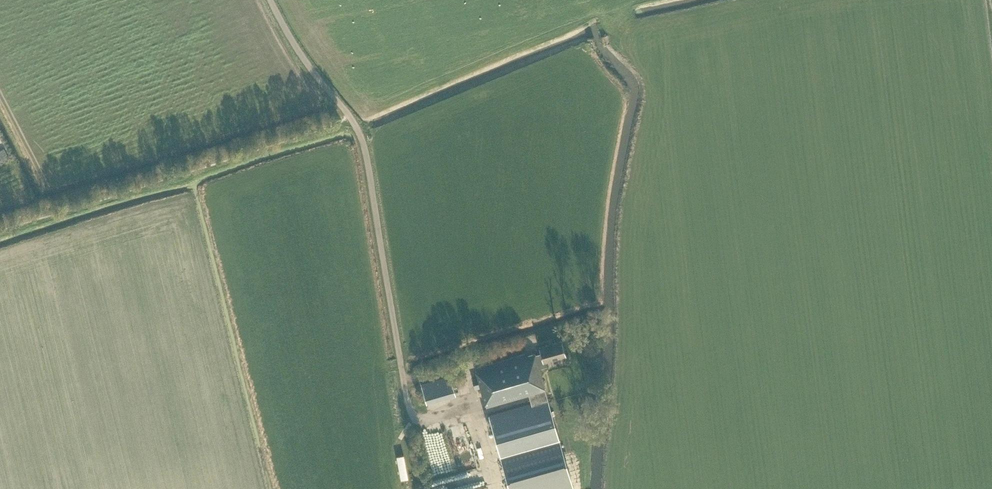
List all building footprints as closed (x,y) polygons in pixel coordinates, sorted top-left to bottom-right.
[(475,367),(478,377),(472,379),(475,389),(481,387),(486,406),(528,394),(531,403),(489,416),(510,488),(562,488),(573,486),(545,389),(539,368),(547,366),(546,361),(566,355),(562,340),(538,347),(540,353),(535,355),(535,353),(525,356),(525,353),(475,367)] [(426,402),(455,394),(450,375),(420,383),(426,402)] [(431,457),(435,474),(454,470),(449,449),(439,451),(440,455),(431,457)]
